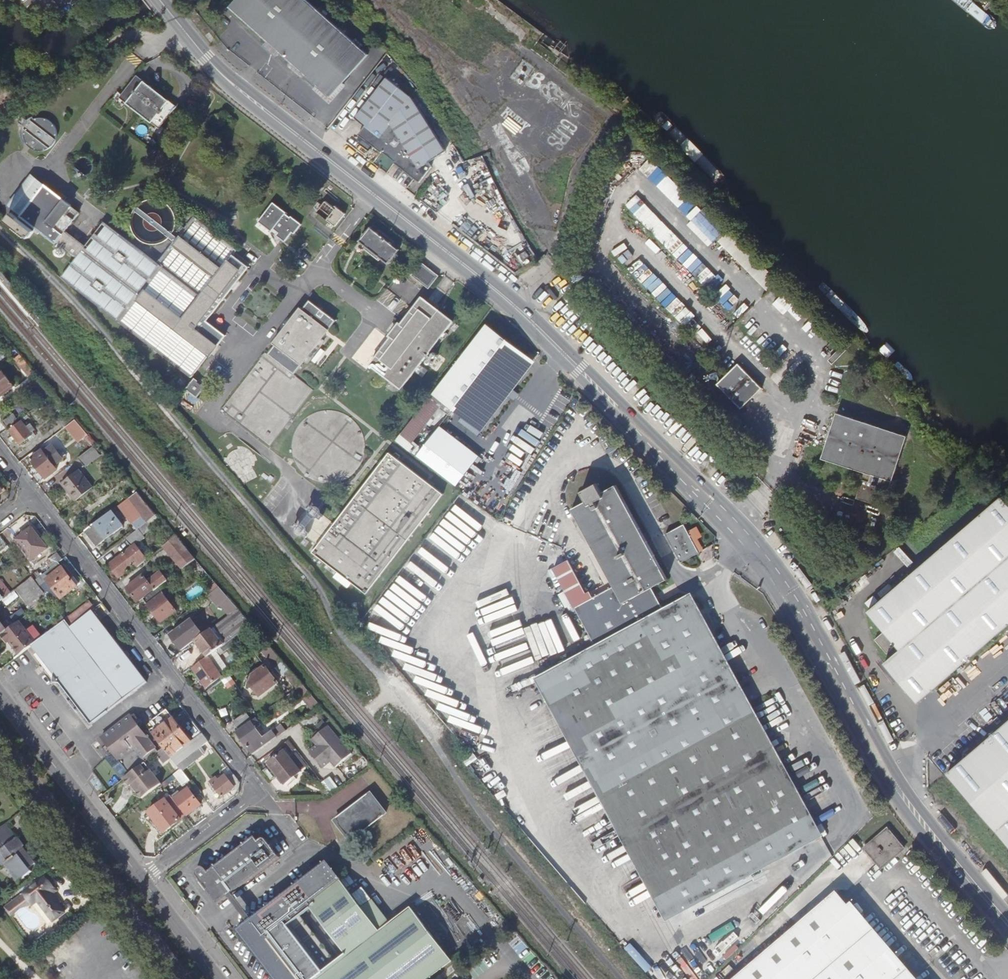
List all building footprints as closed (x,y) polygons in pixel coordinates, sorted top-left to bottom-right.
[(306,0),(237,0),(230,8),(267,42),(279,52),(330,97),(367,55),(306,0)] [(276,57),(279,52),(267,42),(263,46),(276,57)] [(139,113),(157,90),(150,85),(147,88),(142,83),(144,80),(136,75),(119,97),(139,113)] [(386,79),(355,118),(365,125),(362,130),(366,134),(363,138),(381,153),(382,151),(395,161),(394,162),(414,179),(419,173),(424,177),(431,167),(427,163),(442,150),(416,108),(414,110),(407,100),(410,96),(386,79)] [(163,95),(157,90),(139,113),(159,128),(177,106),(169,99),(166,102),(161,98),(163,95)] [(55,142),(56,138),(57,132),(56,129),(55,126),(54,123),(52,121),(49,119),(44,117),(41,116),(37,117),(31,119),(28,121),(25,125),(24,130),(23,132),(24,138),(26,141),(28,145),(32,148),(36,149),(40,150),(43,150),(46,149),(49,148),(52,145),(55,142)] [(665,170),(655,179),(671,197),(681,188),(665,170)] [(21,216),(45,185),(30,174),(7,205),(21,216)] [(71,205),(45,186),(20,219),(12,213),(6,221),(29,238),(34,232),(38,234),(40,231),(56,243),(78,214),(70,207),(71,205)] [(637,194),(626,205),(646,224),(651,219),(653,220),(658,214),(637,194)] [(174,243),(159,263),(104,221),(61,278),(191,377),(208,355),(210,356),(225,336),(207,322),(249,267),(233,255),(235,252),(192,219),(180,235),(174,231),(175,228),(176,224),(177,219),(176,214),(172,207),(168,203),(162,200),(153,198),(144,200),(139,203),(137,206),(133,211),(131,218),(131,226),(134,232),(138,237),(145,242),(153,244),(159,243),(164,241),(168,239),(174,243)] [(323,206),(319,203),(315,208),(319,211),(318,212),(337,227),(347,214),(336,205),(334,208),(326,201),(323,206)] [(286,213),(273,203),(259,221),(272,232),(275,229),(279,232),(277,236),(285,242),(292,233),(294,235),(302,225),(291,217),(290,218),(285,215),(286,213)] [(378,233),(371,227),(360,241),(367,247),(365,249),(379,260),(381,258),(388,263),(399,250),(392,244),(394,241),(380,230),(378,233)] [(439,276),(422,262),(411,275),(429,289),(439,276)] [(370,365),(402,388),(453,321),(422,297),(401,324),(399,323),(389,336),(391,337),(370,365)] [(270,354),(296,373),(335,320),(309,301),(303,310),(300,308),(273,343),(276,345),(270,354)] [(487,325),(433,395),(478,428),(482,422),(486,425),(528,370),(520,364),(527,355),(487,325)] [(24,358),(20,353),(14,358),(25,371),(31,366),(28,363),(24,358)] [(314,390),(265,353),(221,410),(270,447),(314,390)] [(535,361),(527,355),(520,364),(528,370),(535,361)] [(737,364),(716,384),(740,408),(760,387),(737,364)] [(13,384),(2,370),(0,371),(0,394),(13,384)] [(188,389),(197,396),(204,387),(195,380),(188,389)] [(56,396),(53,393),(44,400),(49,406),(53,404),(60,411),(65,407),(56,396)] [(702,422),(707,417),(695,406),(691,411),(702,422)] [(322,409),(311,414),(304,419),(300,424),(296,431),(294,437),(293,444),(294,453),(297,463),(302,470),(308,476),(316,481),(324,483),(335,483),(344,481),(353,475),(359,469),(363,464),(367,454),(368,444),(365,432),(362,426),(356,418),(348,413),(342,410),(332,408),(322,409)] [(75,418),(70,412),(61,422),(65,427),(69,424),(75,418)] [(8,428),(19,420),(13,414),(3,422),(8,428)] [(907,437),(838,415),(823,460),(865,473),(856,500),(879,508),(885,489),(890,491),(907,437)] [(78,422),(75,418),(69,424),(72,428),(78,422)] [(31,432),(35,429),(30,423),(27,426),(22,420),(9,430),(20,444),(33,434),(31,432)] [(481,431),(486,425),(482,422),(478,428),(481,431)] [(473,463),(433,433),(417,455),(457,485),(473,463)] [(54,465),(62,458),(51,444),(43,451),(42,449),(31,458),(46,477),(57,469),(54,465)] [(91,447),(76,459),(83,467),(98,456),(91,447)] [(393,456),(390,453),(314,552),(317,554),(315,556),(318,559),(320,557),(366,593),(443,494),(398,459),(400,456),(396,452),(393,456)] [(79,498),(88,490),(72,470),(62,477),(79,498)] [(585,502),(571,510),(614,588),(622,603),(651,587),(666,580),(615,486),(601,493),(596,484),(580,492),(585,502)] [(141,495),(138,492),(129,499),(136,507),(145,500),(141,495)] [(868,612),(884,631),(875,640),(887,654),(896,646),(900,650),(885,663),(918,702),(1007,625),(1007,503),(1002,497),(868,612)] [(317,513),(318,513),(320,512),(321,510),(321,508),(320,506),(318,505),(316,505),(314,506),(312,508),(313,511),(315,513),(317,513)] [(156,513),(153,510),(144,517),(148,521),(157,514),(156,513)] [(111,511),(94,524),(106,540),(123,526),(111,511)] [(306,531),(307,529),(307,526),(305,524),(302,523),(301,524),(300,525),(299,527),(299,529),(301,532),(304,532),(305,532),(306,531)] [(698,553),(683,525),(665,534),(681,563),(698,553)] [(140,527),(125,539),(132,547),(135,545),(147,536),(140,527)] [(33,560),(48,548),(32,528),(17,540),(33,560)] [(178,539),(176,537),(165,545),(183,569),(189,564),(195,559),(190,553),(188,551),(186,548),(184,546),(182,543),(180,541),(178,539)] [(139,562),(137,560),(136,558),(142,553),(135,545),(132,547),(109,565),(119,578),(139,562)] [(52,568),(59,563),(63,559),(58,553),(47,562),(52,568)] [(140,564),(147,559),(143,555),(137,560),(139,562),(140,564)] [(197,560),(195,559),(189,564),(212,592),(219,586),(218,585),(216,583),(215,581),(209,575),(208,574),(206,572),(206,571),(204,569),(203,567),(201,565),(197,560)] [(388,597),(418,614),(438,579),(408,562),(388,597)] [(44,574),(35,580),(39,586),(47,579),(63,568),(59,563),(52,568),(44,574)] [(77,586),(63,568),(47,579),(62,598),(77,586)] [(35,580),(44,574),(41,570),(32,577),(35,580)] [(155,590),(158,587),(167,581),(160,572),(151,579),(150,578),(147,580),(143,575),(127,588),(138,602),(154,589),(155,590)] [(45,593),(39,586),(35,580),(32,577),(7,596),(19,612),(45,593)] [(219,587),(219,586),(212,592),(207,596),(217,611),(223,607),(228,615),(238,608),(231,601),(228,597),(227,596),(226,594),(222,590),(220,588),(219,587)] [(155,590),(143,599),(148,605),(163,594),(158,587),(155,590)] [(614,588),(573,609),(595,648),(664,611),(651,587),(622,603),(614,588)] [(163,594),(148,605),(150,608),(161,623),(176,611),(163,594)] [(552,672),(681,907),(817,834),(817,831),(775,754),(761,762),(695,642),(710,634),(691,599),(687,598),(664,611),(595,648),(552,672)] [(71,627),(92,610),(94,609),(89,602),(65,620),(71,627)] [(242,613),(238,608),(228,615),(210,629),(223,645),(251,624),(247,620),(246,618),(242,613)] [(71,627),(65,620),(36,642),(32,645),(38,652),(34,655),(53,679),(53,683),(57,684),(89,726),(92,724),(92,725),(147,682),(92,610),(71,627)] [(7,630),(12,626),(8,620),(2,624),(7,630)] [(19,621),(12,626),(7,630),(1,635),(7,644),(10,642),(20,654),(32,645),(36,642),(19,621)] [(196,639),(203,635),(192,621),(186,626),(196,639)] [(254,628),(251,624),(223,645),(207,657),(211,661),(254,628)] [(182,650),(194,641),(196,639),(186,626),(185,625),(178,630),(180,632),(172,638),(182,650)] [(206,657),(207,657),(223,645),(210,629),(203,635),(196,639),(194,641),(206,657)] [(695,642),(761,762),(775,754),(771,747),(710,634),(695,642)] [(206,657),(192,668),(207,688),(222,676),(211,661),(207,657),(206,657)] [(230,673),(236,669),(229,660),(223,665),(230,673)] [(247,680),(260,697),(278,683),(265,666),(247,680)] [(681,907),(552,672),(536,681),(608,814),(664,917),(681,907)] [(316,700),(312,696),(307,701),(314,710),(321,705),(319,704),(318,703),(316,700)] [(167,710),(151,722),(155,727),(150,731),(153,734),(173,718),(167,710)] [(238,729),(251,720),(246,713),(233,722),(238,729)] [(132,772),(146,762),(143,758),(155,748),(130,715),(100,738),(106,746),(102,748),(108,756),(112,753),(128,775),(132,772)] [(153,734),(164,748),(171,758),(191,742),(173,718),(153,734)] [(252,755),(266,744),(275,738),(271,732),(262,738),(255,729),(260,726),(255,718),(250,722),(236,732),(252,755)] [(948,775),(1007,845),(1007,722),(948,775)] [(317,744),(309,751),(322,767),(330,760),(335,766),(351,752),(327,725),(312,738),(317,744)] [(278,727),(271,732),(275,738),(282,733),(278,727)] [(208,741),(202,733),(191,742),(171,758),(177,766),(199,749),(208,741)] [(158,752),(155,748),(143,758),(146,762),(146,761),(158,752)] [(171,758),(164,748),(158,752),(165,762),(171,758)] [(199,749),(177,766),(180,769),(182,771),(203,754),(199,749)] [(284,784),(301,772),(284,751),(268,763),(284,784)] [(146,761),(146,762),(132,772),(149,793),(161,784),(163,782),(146,761)] [(188,780),(182,771),(180,769),(174,774),(182,784),(188,780)] [(222,798),(234,787),(228,780),(225,775),(218,780),(216,778),(210,782),(212,784),(212,785),(222,798)] [(240,782),(234,775),(228,780),(234,787),(239,793),(240,782)] [(95,792),(99,798),(115,786),(107,776),(101,781),(104,785),(95,792)] [(322,783),(330,794),(338,788),(330,778),(322,783)] [(174,800),(186,815),(201,804),(188,789),(174,800)] [(334,821),(350,841),(386,813),(370,793),(334,821)] [(163,835),(181,823),(166,801),(148,813),(163,835)] [(0,828),(0,866),(1,867),(6,864),(20,880),(32,871),(29,868),(36,863),(10,829),(13,827),(9,821),(0,828)] [(864,848),(881,868),(904,848),(887,828),(864,848)] [(207,874),(199,880),(200,881),(201,880),(207,888),(208,887),(209,888),(211,887),(222,901),(280,856),(267,840),(266,839),(263,838),(261,839),(259,841),(256,837),(213,869),(214,871),(208,875),(207,874)] [(864,837),(857,843),(860,846),(867,840),(864,837)] [(238,931),(275,978),(428,978),(451,961),(411,909),(390,925),(372,901),(362,909),(326,863),(238,931)] [(214,871),(213,869),(209,872),(207,870),(205,868),(201,867),(198,868),(196,870),(195,873),(195,876),(199,880),(207,874),(208,875),(214,871)] [(7,909),(12,915),(21,908),(31,903),(32,904),(37,900),(53,920),(64,912),(48,892),(54,888),(46,877),(6,907),(7,909)] [(836,890),(737,978),(913,978),(836,890)]
